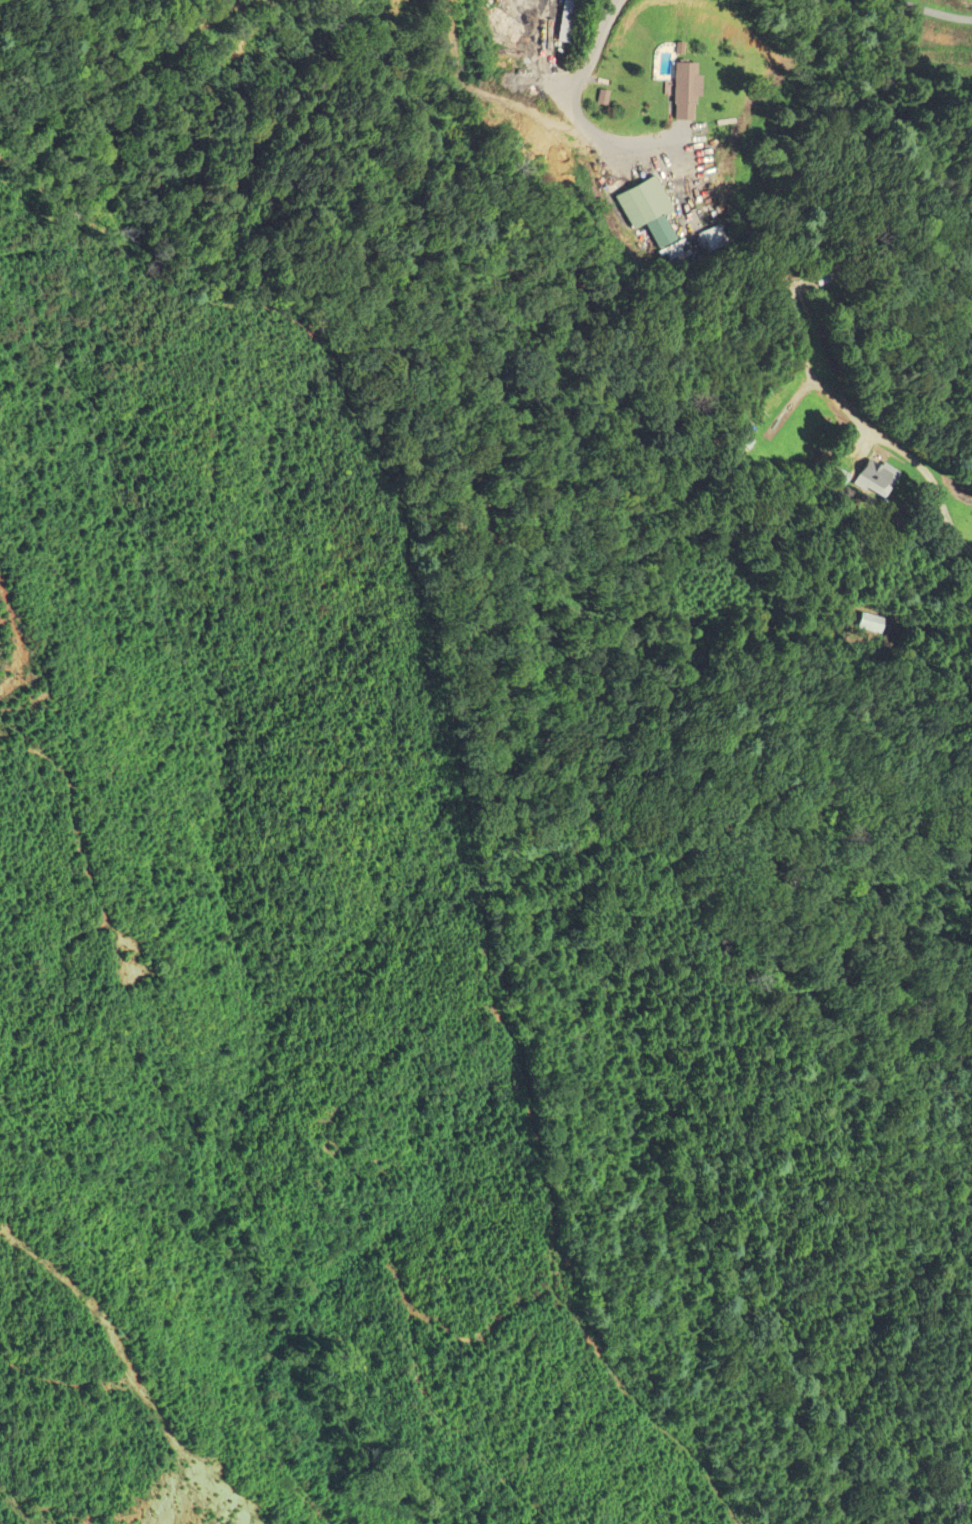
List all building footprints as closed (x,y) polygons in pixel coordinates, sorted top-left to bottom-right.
[(686,120),(710,120),(710,63),(686,63),(686,120)] [(628,195),(642,230),(684,213),(670,178),(628,195)] [(799,283),(808,289),(818,274),(810,268),(799,283)] [(905,469),(872,459),(863,489),(896,499),(905,469)] [(862,635),(867,619),(844,612),(839,627),(862,635)]
